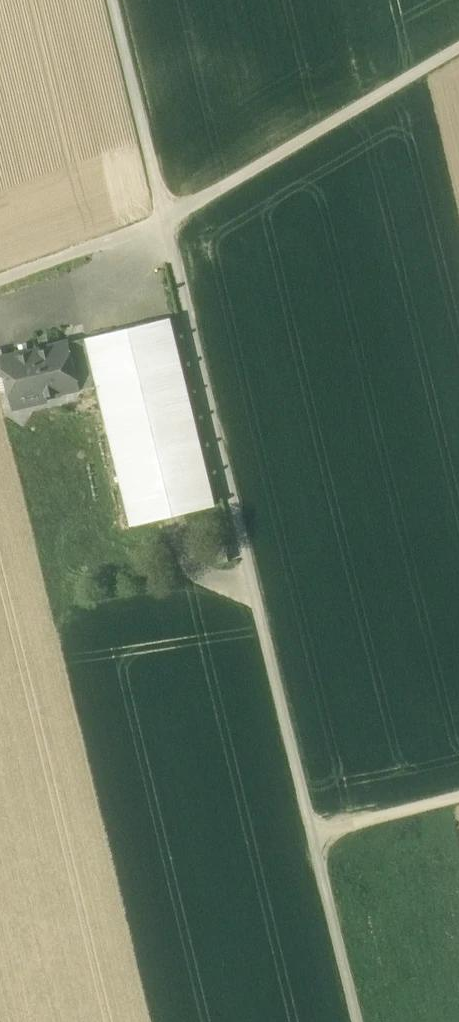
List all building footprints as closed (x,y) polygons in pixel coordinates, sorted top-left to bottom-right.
[(171,318),(86,338),(88,345),(98,387),(132,526),(216,506),(173,325),(172,321),(171,318)] [(64,383),(75,380),(69,350),(67,343),(2,358),(7,377),(14,409),(48,401),(47,397),(58,394),(64,383)] [(88,345),(69,350),(75,380),(78,392),(98,387),(88,345)] [(219,563),(229,561),(225,545),(215,547),(219,563)]
